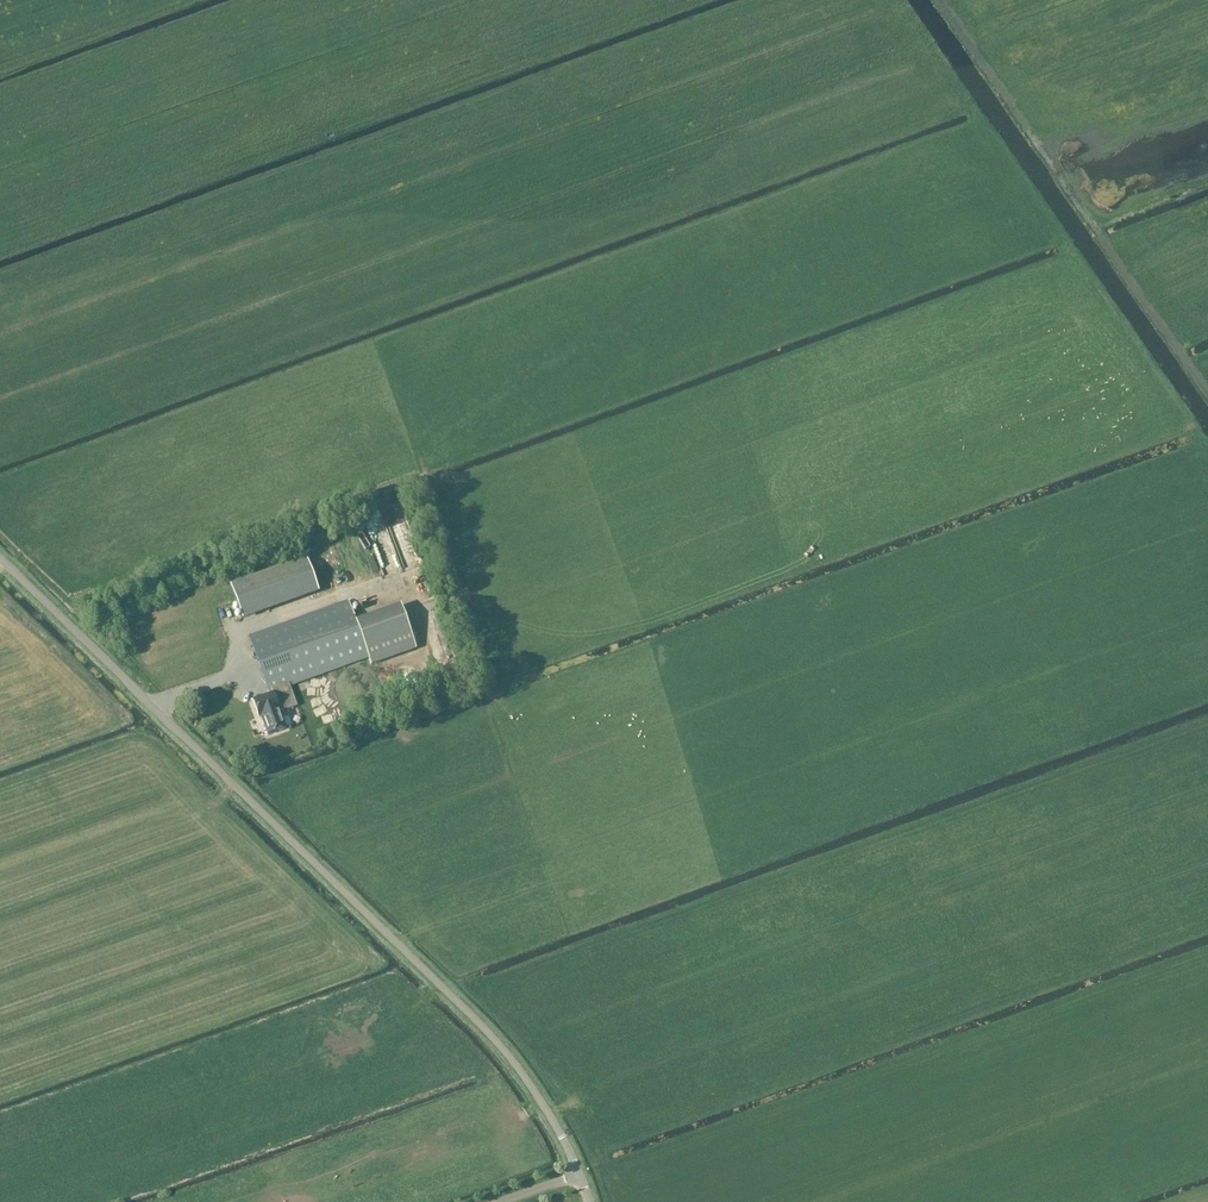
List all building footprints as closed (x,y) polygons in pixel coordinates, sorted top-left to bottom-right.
[(385,521),(399,517),(397,510),(383,514),(385,521)] [(385,550),(390,549),(379,512),(364,516),(383,578),(399,573),(394,555),(388,557),(385,550)] [(351,548),(357,565),(364,563),(359,546),(351,548)] [(230,586),(242,618),(318,590),(307,558),(230,586)] [(325,570),(325,580),(336,581),(337,570),(325,570)] [(289,686),(369,658),(372,666),(416,649),(401,606),(355,622),(348,602),(249,638),(269,694),(272,693),(277,705),(259,711),(268,735),(286,729),(280,713),(297,707),(289,686)] [(165,618),(176,613),(171,603),(160,608),(165,618)] [(199,690),(211,685),(208,676),(196,681),(199,690)]
